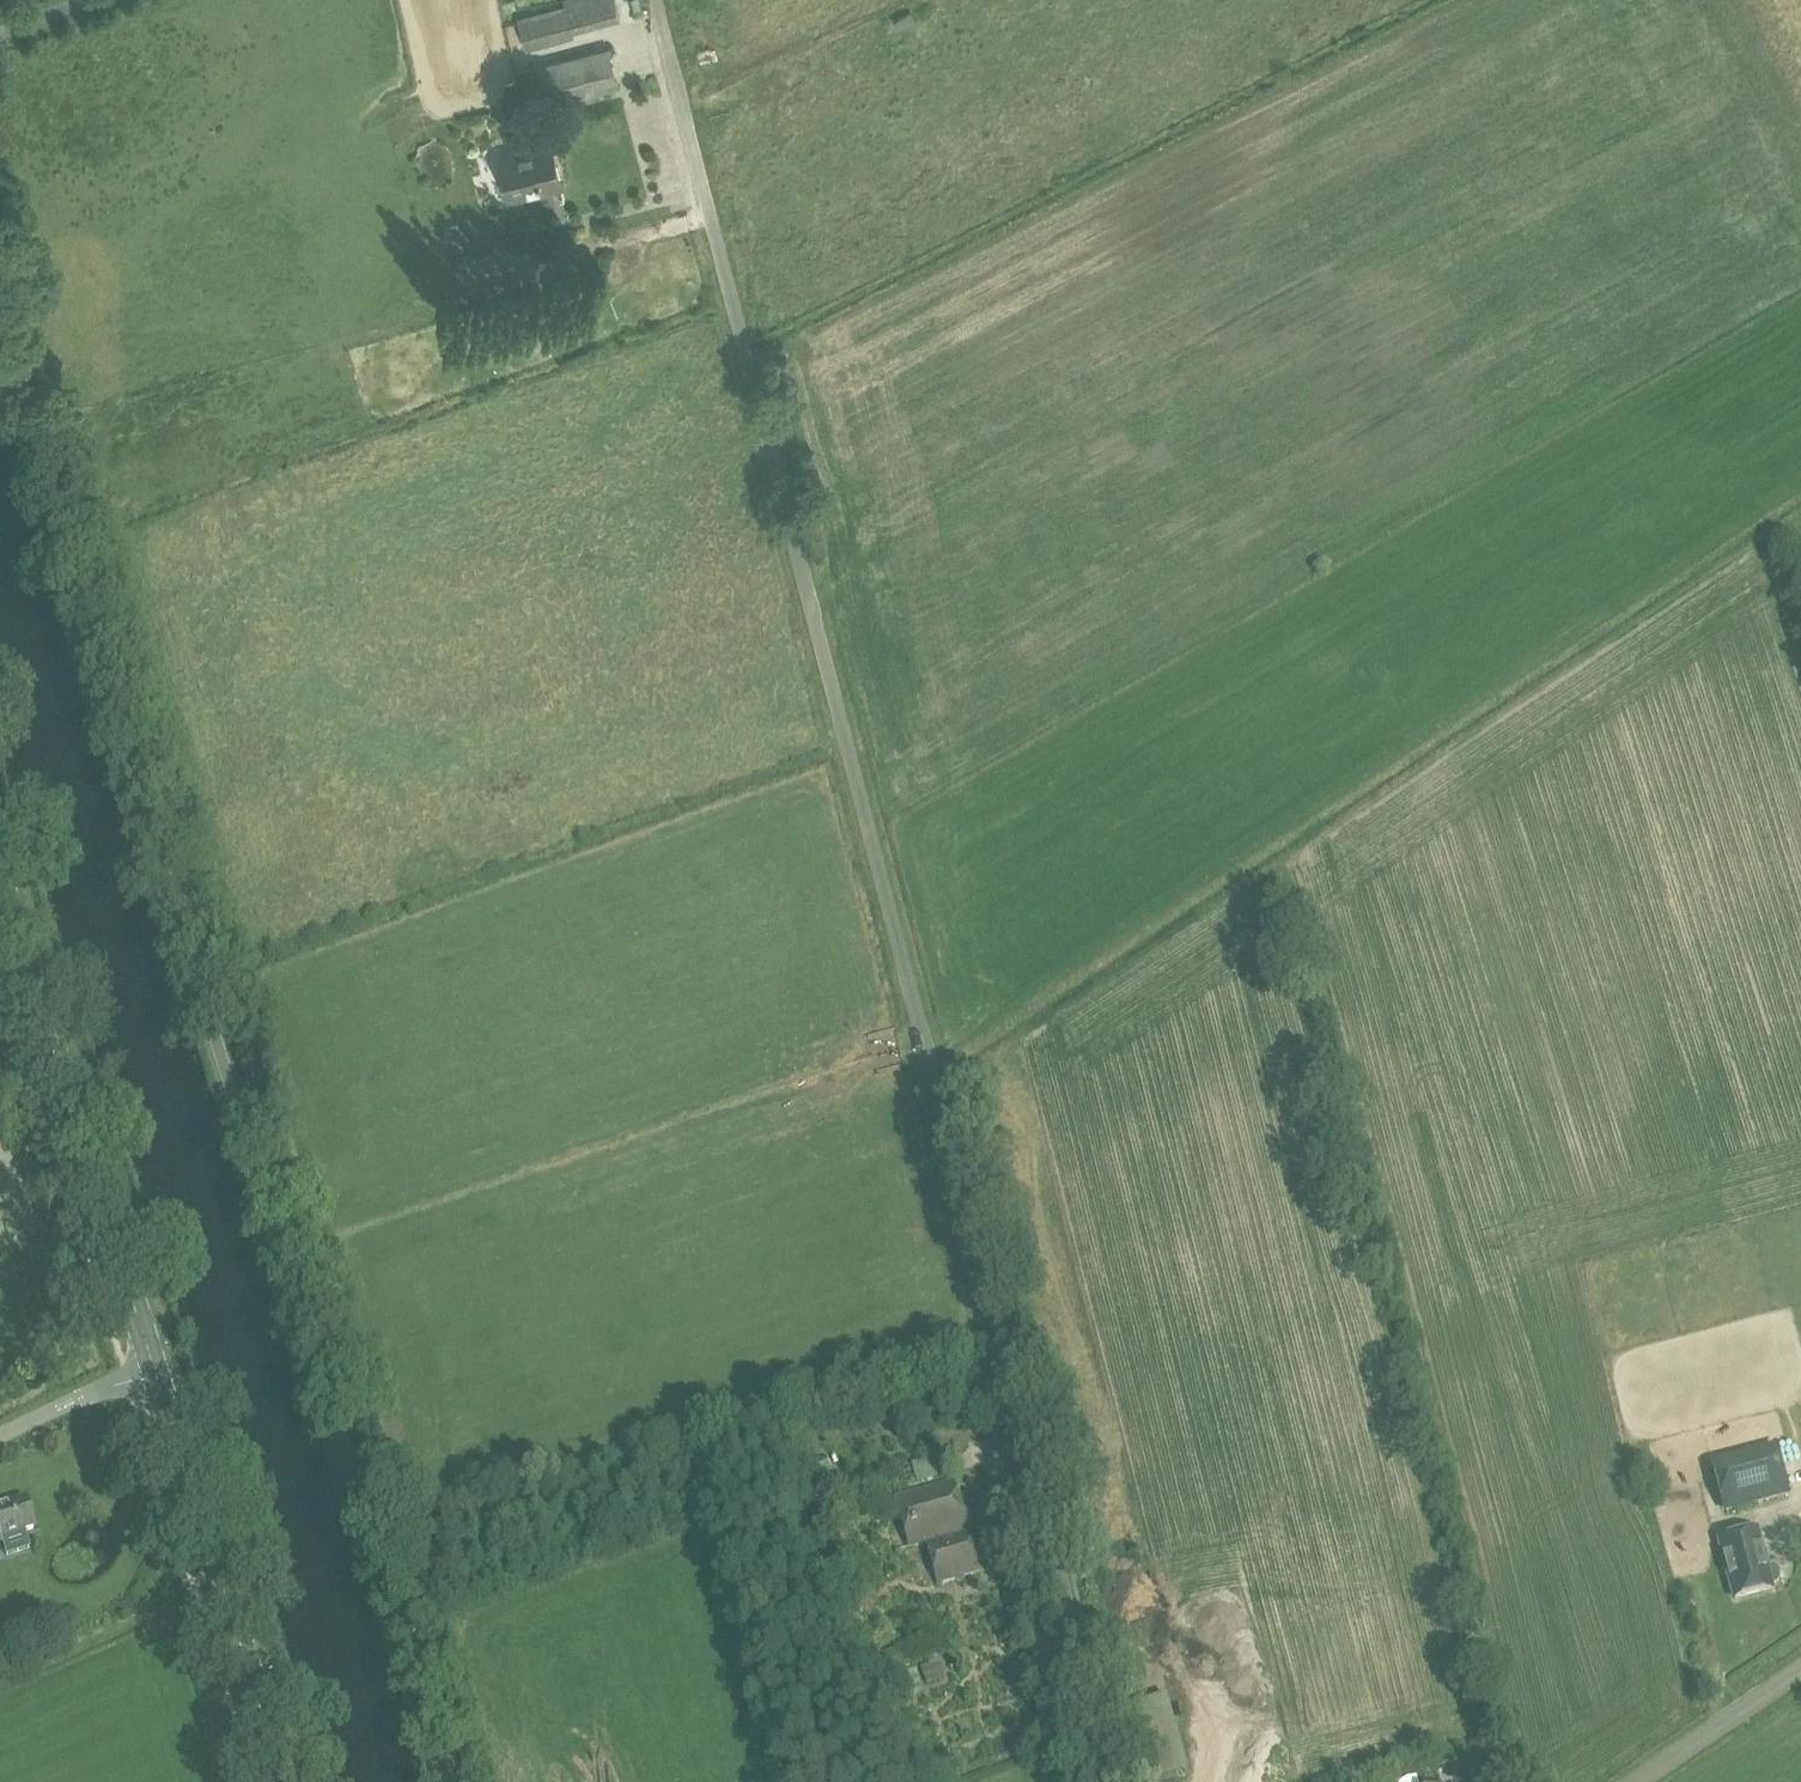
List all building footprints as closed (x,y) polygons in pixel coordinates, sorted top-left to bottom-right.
[(575,34),(574,31),(622,18),(617,0),(568,0),(566,1),(568,6),(518,19),(526,49),(561,40),(560,37),(575,34)] [(609,49),(539,66),(549,104),(619,85),(609,49)] [(552,143),(501,156),(511,199),(562,187),(552,143)] [(1713,1464),(1725,1510),(1788,1494),(1776,1448),(1713,1464)] [(921,1483),(953,1475),(947,1454),(915,1463),(921,1483)] [(954,1481),(895,1497),(909,1547),(926,1543),(938,1584),(980,1572),(954,1481)] [(34,1529),(24,1499),(0,1507),(0,1539),(34,1529)] [(1757,1532),(1720,1542),(1735,1598),(1772,1589),(1771,1585),(1777,1583),(1780,1579),(1777,1569),(1773,1566),(1766,1568),(1757,1532)]
